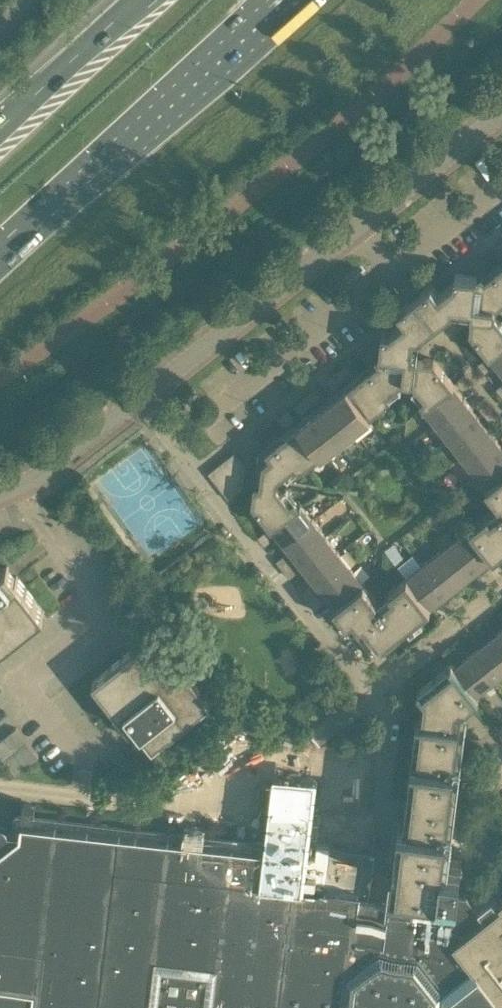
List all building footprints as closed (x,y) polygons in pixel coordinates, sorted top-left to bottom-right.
[(436,288),(431,282),(414,296),(435,323),(451,311),(472,313),(471,320),(494,323),(500,319),(495,312),(496,307),(501,302),(501,265),(500,263),(498,265),(480,280),(476,279),(477,275),(455,272),(454,279),(439,292),(436,288)] [(429,327),(435,323),(414,296),(398,309),(405,318),(390,331),(382,330),(380,352),(383,353),(383,357),(363,372),(382,396),(382,395),(405,378),(411,378),(416,385),(422,380),(424,357),(417,356),(420,335),(429,327)] [(471,320),(470,330),(490,355),(501,345),(501,321),(500,319),(494,323),(471,320)] [(490,355),(501,371),(501,345),(490,355)] [(416,385),(428,400),(429,402),(453,383),(434,358),(424,357),(422,380),(416,385)] [(478,363),(484,371),(491,366),(485,358),(478,363)] [(346,364),(337,371),(343,380),(353,373),(346,364)] [(343,380),(337,371),(327,379),(334,387),(343,380)] [(363,372),(347,385),(370,415),(387,401),(382,395),(382,396),(363,372)] [(464,387),(471,382),(464,374),(457,379),(464,387)] [(422,405),(423,407),(436,423),(466,399),(453,383),(429,402),(428,400),(422,405)] [(354,427),(370,415),(347,385),(330,397),(354,427)] [(314,389),(304,397),(311,405),(320,398),(314,389)] [(311,405),(304,397),(295,404),(301,413),(311,405)] [(338,440),(354,427),(330,397),(314,410),(338,440)] [(476,403),(483,411),(490,406),(483,398),(476,403)] [(436,423),(448,438),(478,415),(466,399),(436,423)] [(496,414),(490,406),(483,411),(489,419),(496,414)] [(288,409),(279,417),(285,425),(295,418),(288,409)] [(322,452),(338,440),(314,410),(298,422),(322,452)] [(448,438),(461,454),(491,431),(478,415),(448,438)] [(305,466),(322,452),(298,422),(282,435),(300,459),(300,460),(305,466)] [(473,470),(501,448),(501,445),(491,431),(461,454),(473,470)] [(278,477),(300,460),(300,459),(282,435),(266,448),(257,455),(252,501),(271,526),(295,507),(294,506),(277,483),(278,477)] [(473,470),(487,488),(488,488),(488,487),(501,475),(501,448),(473,470)] [(245,465),(234,451),(208,472),(228,498),(242,487),(245,465)] [(488,487),(488,488),(487,488),(499,503),(501,501),(501,475),(488,487)] [(295,507),(271,526),(283,541),(313,517),(301,502),(300,501),(294,506),(295,507)] [(469,526),(493,556),(501,549),(501,508),(491,517),(488,512),(469,526)] [(313,517),(283,541),(296,557),(326,534),(313,517)] [(469,526),(454,539),(477,569),(493,556),(469,526)] [(266,529),(258,536),(264,544),(273,537),(266,529)] [(326,534),(296,557),(309,573),(339,550),(326,534)] [(440,549),(438,551),(462,581),(477,569),(454,539),(453,539),(440,549)] [(393,542),(385,548),(396,563),(404,557),(393,542)] [(339,550),(309,573),(321,589),(351,566),(339,550)] [(438,551),(423,563),(446,593),(462,581),(438,551)] [(285,553),(277,560),(283,568),(291,561),(285,553)] [(291,561),(283,568),(289,576),(298,569),(291,561)] [(423,563),(407,576),(430,605),(446,593),(423,563)] [(2,644),(3,645),(28,625),(28,624),(44,611),(36,601),(36,600),(16,575),(7,565),(2,569),(0,567),(0,646),(2,644)] [(351,566),(321,589),(335,606),(364,584),(365,585),(366,584),(351,566)] [(489,566),(481,573),(488,581),(496,575),(489,566)] [(481,573),(473,579),(480,588),(488,581),(481,573)] [(377,599),(366,584),(365,585),(364,584),(335,606),(368,649),(378,641),(381,645),(430,606),(407,576),(389,590),(392,594),(376,607),(379,610),(374,613),(368,606),(377,599)] [(310,585),(302,592),(308,600),(317,593),(310,585)] [(457,591),(449,598),(456,606),(464,600),(457,591)] [(317,593),(308,600),(315,608),(323,601),(317,593)] [(449,598),(441,604),(448,613),(456,606),(449,598)] [(489,638),(501,654),(501,628),(489,638)] [(131,726),(135,723),(153,745),(211,699),(167,644),(162,649),(151,635),(134,647),(108,667),(109,667),(92,680),(120,717),(121,716),(129,727),(131,726)] [(489,638),(472,651),(494,679),(501,673),(501,654),(489,638)] [(454,665),(455,666),(476,693),(494,679),(472,651),(454,665)] [(392,878),(392,880),(458,888),(461,864),(462,860),(462,858),(448,856),(466,705),(468,704),(478,696),(476,693),(455,666),(421,692),(425,697),(412,799),(407,798),(400,854),(400,861),(397,879),(392,878)] [(39,755),(18,724),(0,737),(0,749),(15,771),(39,755)] [(0,994),(0,1007),(501,1007),(501,895),(500,896),(499,897),(501,899),(485,912),(467,889),(458,888),(392,880),(392,878),(397,879),(400,854),(318,844),(316,857),(310,856),(320,776),(320,775),(320,774),(319,774),(319,773),(318,773),(317,772),(316,772),(297,772),(296,772),(296,773),(295,773),(294,773),(294,774),(294,775),(293,775),(293,776),(276,776),(268,843),(256,841),(255,841),(254,849),(86,829),(13,886),(0,994)]
